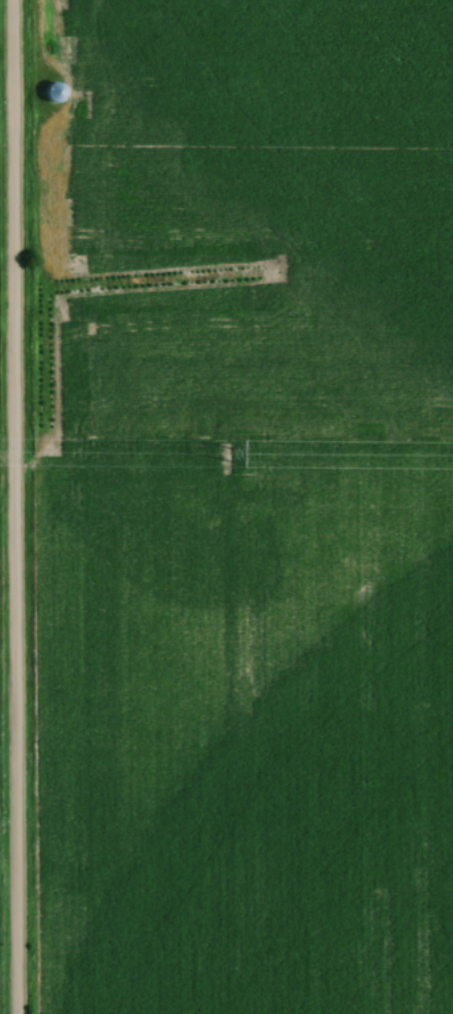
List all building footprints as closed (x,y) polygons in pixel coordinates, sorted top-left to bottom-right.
[(62,84),(48,86),(52,104),(65,102),(62,84)]
